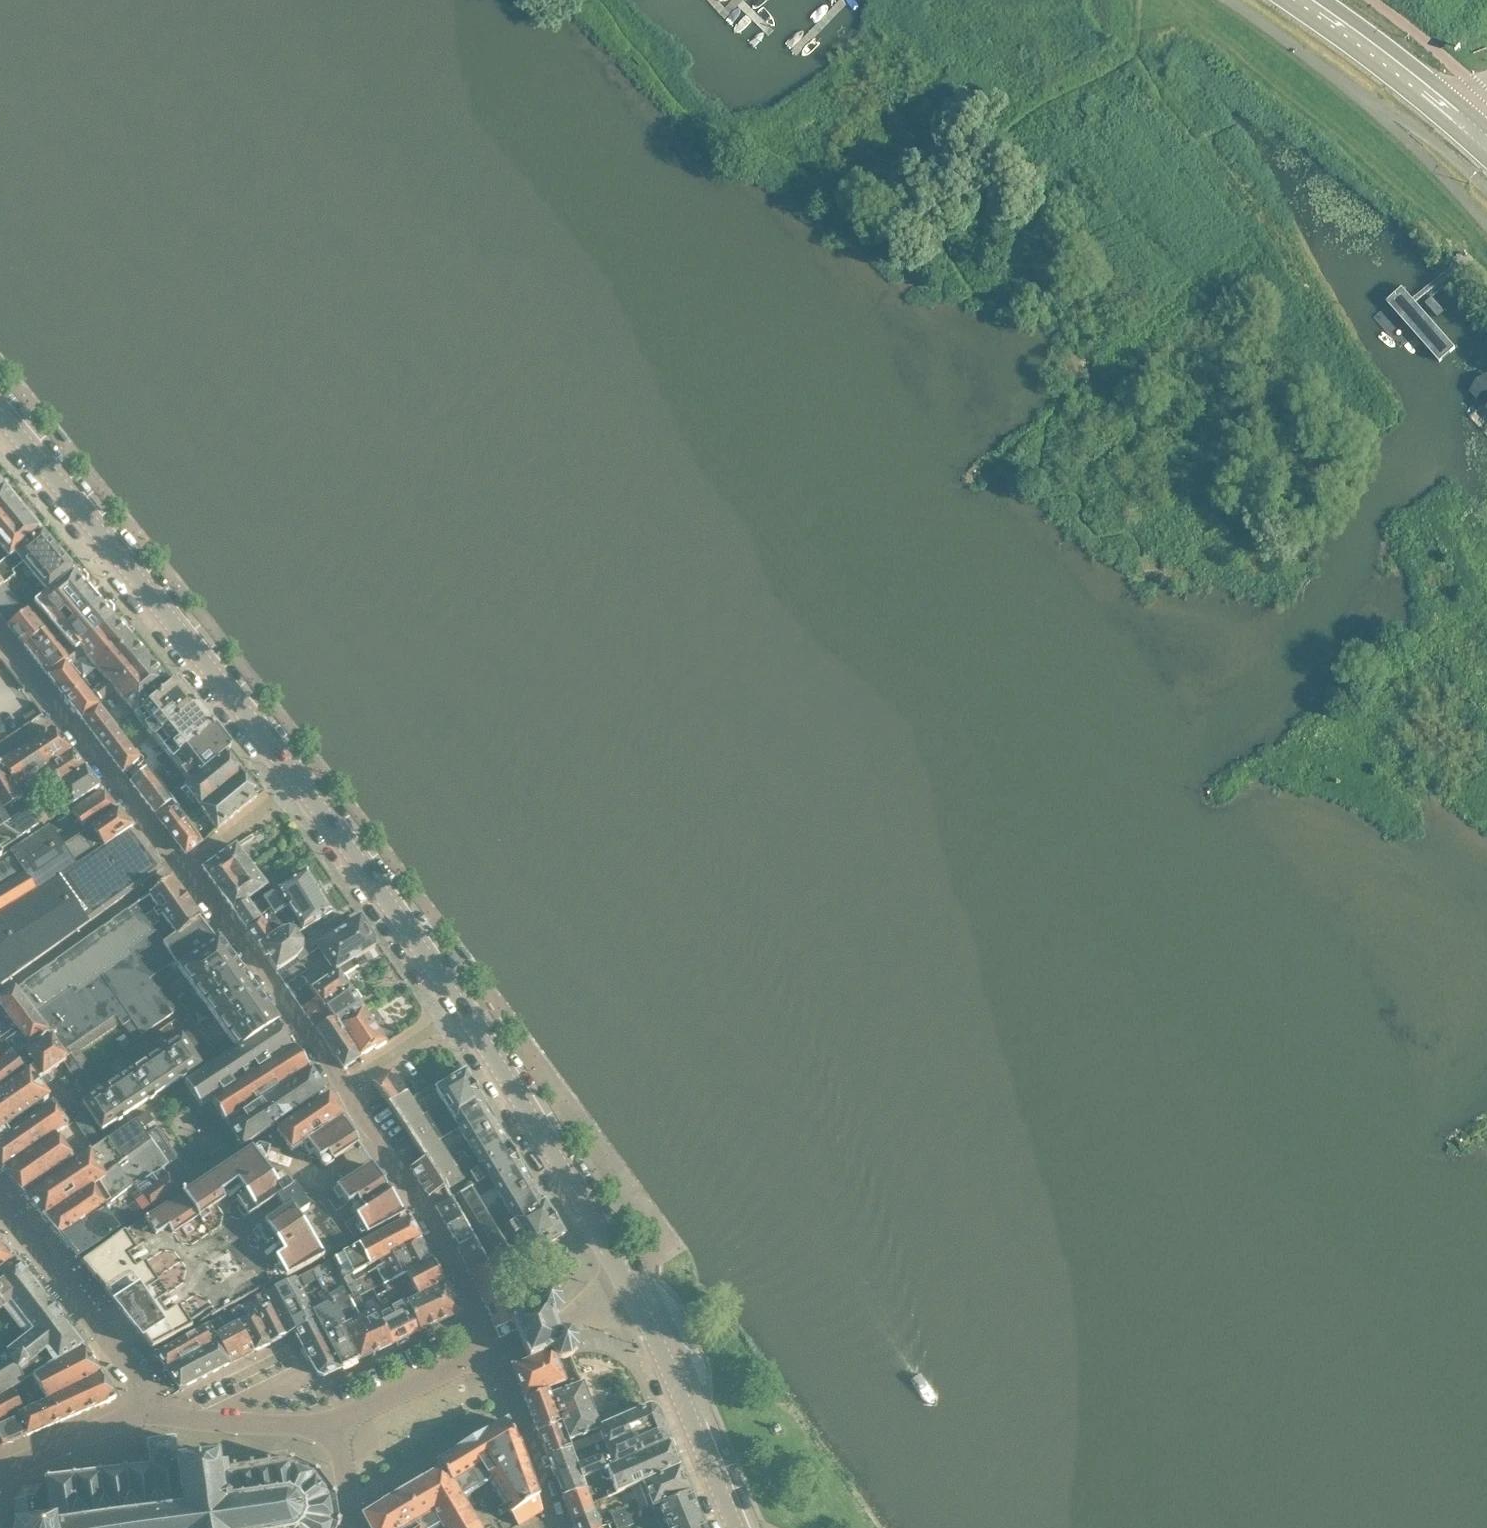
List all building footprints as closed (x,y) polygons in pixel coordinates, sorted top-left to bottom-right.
[(1425,359),(1455,333),(1390,259),(1360,286),(1425,359)] [(1460,388),(1486,419),(1486,364),(1460,388)] [(3,488),(0,490),(0,514),(6,521),(21,509),(3,488)] [(21,509),(6,521),(0,514),(0,547),(9,557),(40,531),(21,509)] [(0,564),(0,579),(4,584),(14,575),(10,570),(13,567),(14,569),(23,562),(27,566),(22,570),(29,578),(33,574),(46,588),(48,591),(73,570),(40,531),(9,557),(0,564)] [(39,599),(28,608),(26,610),(44,631),(46,634),(48,632),(32,612),(43,604),(55,619),(52,621),(48,618),(44,621),(51,630),(93,594),(85,584),(88,582),(88,576),(85,571),(79,571),(76,574),(73,570),(48,591),(39,599)] [(4,584),(0,587),(0,616),(8,625),(26,610),(28,608),(28,607),(26,609),(18,599),(18,598),(17,599),(4,584)] [(62,650),(48,632),(46,634),(63,655),(75,644),(78,648),(113,618),(111,615),(114,612),(114,607),(111,602),(105,602),(102,604),(93,594),(51,630),(55,634),(63,628),(73,641),(62,650)] [(26,610),(8,625),(25,646),(44,631),(26,610)] [(75,644),(63,655),(66,659),(65,660),(70,667),(85,654),(96,667),(130,638),(129,637),(129,632),(124,626),(119,625),(113,618),(78,648),(75,644)] [(44,631),(25,646),(47,674),(65,660),(66,659),(63,655),(46,634),(44,631)] [(106,680),(91,693),(97,702),(113,688),(112,687),(147,658),(130,638),(96,667),(106,680)] [(170,685),(147,658),(112,687),(113,688),(114,688),(135,714),(135,715),(170,685)] [(70,667),(65,660),(47,674),(65,696),(83,683),(70,667)] [(170,685),(135,715),(153,736),(193,704),(185,695),(186,690),(187,690),(181,683),(181,684),(176,683),(174,681),(170,685)] [(91,693),(83,683),(65,696),(82,719),(100,705),(97,702),(91,693)] [(194,706),(193,704),(153,736),(160,745),(162,748),(171,759),(211,727),(204,718),(204,713),(202,709),(199,707),(194,706)] [(100,705),(82,719),(103,746),(119,733),(116,729),(117,728),(100,705)] [(171,759),(154,774),(171,796),(183,787),(189,781),(225,754),(224,754),(230,750),(222,740),(223,736),(224,736),(217,728),(213,729),(211,727),(171,759)] [(26,763),(16,768),(28,787),(43,778),(40,772),(71,751),(53,728),(25,747),(18,751),(26,763)] [(119,733),(103,746),(123,772),(138,760),(140,759),(133,752),(119,733)] [(0,763),(0,764),(18,793),(28,787),(16,768),(26,763),(18,751),(0,763)] [(85,768),(71,751),(40,772),(50,790),(57,799),(67,792),(62,784),(85,768)] [(151,774),(148,769),(146,770),(158,785),(169,799),(171,802),(174,800),(188,818),(200,808),(241,775),(225,754),(189,781),(183,787),(171,796),(154,774),(151,774)] [(0,764),(0,808),(2,811),(22,799),(18,793),(0,764)] [(146,767),(131,782),(156,814),(171,802),(169,799),(158,785),(146,770),(148,769),(147,767),(146,767)] [(99,786),(85,768),(62,784),(67,792),(74,803),(82,797),(99,786)] [(241,775),(200,808),(217,829),(257,796),(241,775)] [(72,811),(80,824),(66,834),(57,821),(50,826),(63,847),(85,831),(118,810),(103,790),(86,801),(72,811)] [(37,798),(25,805),(29,811),(38,827),(50,820),(37,798)] [(174,800),(171,802),(156,814),(169,831),(187,818),(188,818),(174,800)] [(0,808),(0,829),(9,823),(2,811),(0,808)] [(164,869),(132,828),(133,828),(118,810),(85,831),(63,847),(50,826),(10,851),(23,871),(0,885),(0,985),(164,869)] [(0,829),(0,852),(38,827),(29,811),(19,817),(9,823),(0,829)] [(204,840),(187,818),(169,831),(184,851),(189,852),(204,840)] [(251,865),(236,845),(204,869),(218,889),(230,881),(251,865)] [(2,856),(3,857),(0,859),(0,885),(23,871),(10,851),(2,856)] [(266,886),(251,865),(230,881),(218,889),(233,910),(246,901),(250,898),(266,886)] [(307,871),(289,881),(275,889),(275,890),(250,906),(251,907),(260,918),(275,938),(276,940),(281,937),(279,935),(283,932),(287,932),(291,932),(295,935),(315,923),(332,912),(323,898),(324,898),(316,884),(315,885),(307,871)] [(149,894),(157,906),(152,909),(152,911),(145,916),(152,926),(160,921),(158,918),(163,914),(177,934),(201,917),(171,878),(149,894)] [(250,906),(246,901),(233,910),(246,928),(260,918),(251,907),(250,906)] [(0,999),(0,1005),(17,1027),(28,1044),(48,1031),(54,1040),(52,1041),(64,1063),(73,1075),(76,1075),(75,1079),(84,1091),(86,1091),(85,1096),(87,1098),(105,1086),(81,1049),(120,1021),(123,1025),(125,1024),(135,1038),(142,1033),(179,1007),(162,980),(180,967),(175,961),(164,943),(152,926),(145,916),(136,904),(16,988),(15,988),(0,999)] [(178,935),(164,943),(175,961),(180,967),(218,940),(212,931),(203,919),(202,919),(201,917),(177,934),(178,935)] [(260,918),(246,928),(261,949),(275,938),(260,918)] [(324,930),(302,945),(302,951),(299,956),(293,960),(277,972),(286,985),(307,971),(300,961),(317,950),(329,969),(320,975),(324,980),(334,974),(333,973),(354,959),(375,947),(376,946),(374,942),(374,939),(373,935),(373,934),(370,932),(367,931),(360,919),(346,927),(341,920),(324,930)] [(276,940),(275,938),(261,949),(277,972),(293,960),(299,956),(302,951),(302,945),(301,942),(300,939),(298,936),(295,935),(291,932),(287,932),(283,932),(279,935),(281,937),(276,940)] [(87,1098),(83,1101),(97,1120),(103,1128),(184,1075),(188,1081),(215,1064),(230,1054),(278,1022),(218,940),(180,967),(234,1043),(208,1059),(190,1030),(182,1036),(105,1086),(87,1098)] [(324,980),(313,988),(319,997),(324,1004),(349,988),(346,984),(349,980),(345,975),(358,967),(374,958),(369,951),(375,947),(354,959),(333,973),(334,974),(324,980)] [(319,997),(313,988),(296,999),(302,1009),(319,997)] [(349,988),(324,1004),(333,1018),(337,1015),(342,1022),(363,1008),(349,988)] [(324,1004),(319,997),(302,1009),(316,1029),(333,1018),(324,1004)] [(0,1005),(0,1038),(0,1039),(17,1027),(0,1005)] [(363,1008),(342,1022),(365,1054),(373,1049),(377,1049),(386,1043),(363,1008)] [(337,1015),(333,1018),(316,1029),(343,1069),(365,1054),(342,1022),(337,1015)] [(278,1022),(230,1054),(246,1078),(294,1046),(278,1022)] [(17,1027),(0,1039),(0,1038),(0,1064),(28,1044),(17,1027)] [(28,1044),(0,1064),(0,1094),(36,1069),(28,1057),(52,1041),(54,1040),(48,1031),(28,1044)] [(52,1041),(28,1057),(36,1069),(0,1094),(0,1132),(51,1098),(38,1079),(41,1077),(42,1078),(64,1063),(52,1041)] [(294,1046),(246,1078),(211,1101),(226,1124),(310,1069),(294,1046)] [(215,1064),(188,1081),(185,1082),(201,1108),(211,1101),(246,1078),(230,1054),(215,1064)] [(465,1071),(460,1074),(456,1067),(452,1066),(437,1075),(436,1079),(441,1086),(436,1089),(444,1102),(475,1087),(465,1071)] [(325,1091),(310,1069),(226,1124),(227,1126),(241,1147),(325,1091)] [(392,1070),(374,1082),(388,1103),(408,1090),(407,1091),(392,1070)] [(424,1079),(421,1073),(411,1079),(414,1085),(424,1079)] [(412,1096),(408,1090),(388,1103),(390,1107),(421,1152),(440,1140),(458,1127),(459,1129),(489,1111),(485,1104),(475,1087),(444,1102),(424,1115),(412,1096)] [(343,1118),(329,1097),(277,1129),(292,1150),(307,1140),(307,1141),(342,1118),(343,1118)] [(0,1140),(0,1167),(4,1172),(56,1136),(69,1127),(53,1104),(0,1140)] [(147,1111),(137,1118),(144,1128),(154,1122),(147,1111)] [(489,1111),(459,1129),(475,1156),(505,1138),(489,1111)] [(74,1119),(92,1146),(101,1140),(83,1113),(74,1119)] [(359,1143),(343,1118),(342,1118),(307,1141),(319,1160),(327,1154),(332,1161),(359,1143)] [(153,1142),(163,1135),(156,1125),(145,1132),(152,1141),(153,1142)] [(170,1145),(163,1135),(153,1142),(160,1152),(170,1145)] [(56,1136),(4,1172),(24,1196),(92,1149),(90,1147),(74,1158),(59,1137),(58,1138),(56,1136)] [(458,1167),(437,1178),(444,1187),(447,1185),(445,1182),(447,1180),(451,1186),(471,1174),(475,1181),(517,1157),(505,1138),(475,1156),(458,1167)] [(272,1141),(265,1139),(193,1187),(238,1233),(280,1280),(348,1244),(320,1201),(308,1209),(294,1187),(291,1188),(287,1182),(290,1181),(282,1170),(271,1177),(265,1167),(272,1141)] [(458,1167),(440,1140),(421,1152),(425,1158),(434,1173),(437,1178),(458,1167)] [(152,1141),(107,1172),(42,1217),(59,1236),(134,1185),(136,1186),(162,1168),(168,1164),(166,1162),(160,1152),(153,1142),(152,1141)] [(177,1156),(170,1145),(160,1152),(166,1162),(177,1156)] [(92,1149),(24,1196),(42,1217),(107,1172),(92,1149)] [(168,1164),(162,1168),(163,1170),(166,1174),(182,1163),(177,1156),(166,1162),(168,1164)] [(517,1157),(475,1181),(476,1182),(457,1194),(472,1219),(489,1210),(481,1198),(495,1189),(502,1200),(532,1182),(517,1157)] [(425,1158),(410,1168),(420,1182),(434,1173),(425,1158)] [(187,1171),(182,1163),(166,1174),(172,1182),(187,1171)] [(367,1166),(336,1186),(348,1204),(356,1198),(364,1210),(355,1216),(367,1234),(405,1214),(375,1167),(373,1166),(371,1165),(370,1165),(369,1165),(367,1166)] [(163,1170),(162,1168),(136,1186),(151,1208),(177,1189),(172,1182),(166,1174),(163,1170)] [(193,1179),(187,1171),(172,1182),(177,1189),(193,1179)] [(437,1178),(434,1173),(420,1182),(429,1197),(444,1187),(437,1178)] [(489,1210),(472,1219),(488,1245),(547,1207),(544,1201),(544,1202),(532,1182),(502,1200),(512,1215),(498,1224),(489,1210)] [(151,1208),(136,1186),(134,1185),(59,1236),(77,1258),(118,1229),(151,1208)] [(193,1187),(118,1236),(80,1262),(119,1307),(118,1308),(139,1333),(151,1348),(152,1349),(192,1328),(210,1315),(211,1316),(280,1280),(238,1233),(193,1187)] [(454,1198),(450,1200),(436,1207),(450,1232),(468,1221),(454,1198)] [(564,1234),(547,1207),(488,1245),(499,1264),(495,1266),(493,1268),(500,1281),(523,1267),(513,1248),(526,1240),(534,1253),(564,1234)] [(423,1245),(409,1219),(342,1253),(352,1271),(357,1281),(423,1245)] [(468,1221),(450,1232),(454,1238),(456,1238),(460,1245),(458,1250),(463,1259),(484,1248),(468,1221)] [(14,1259),(0,1241),(0,1269),(14,1259)] [(423,1245),(357,1281),(349,1286),(353,1294),(350,1296),(352,1301),(360,1297),(367,1294),(384,1285),(407,1273),(432,1261),(423,1245)] [(484,1248),(463,1259),(470,1273),(473,1278),(493,1268),(495,1266),(484,1248)] [(25,1338),(5,1352),(6,1353),(0,1357),(0,1396),(12,1389),(33,1376),(44,1370),(82,1347),(66,1326),(48,1302),(14,1259),(0,1269),(0,1312),(3,1310),(25,1338)] [(446,1285),(432,1261),(407,1273),(420,1297),(429,1293),(446,1285)] [(493,1268),(473,1278),(482,1300),(504,1289),(500,1281),(493,1268)] [(407,1273),(384,1285),(387,1291),(377,1296),(381,1305),(374,1308),(378,1318),(408,1303),(422,1330),(425,1329),(412,1301),(420,1297),(407,1273)] [(295,1279),(263,1294),(286,1336),(294,1331),(292,1328),(302,1323),(291,1302),(304,1296),(295,1279)] [(429,1293),(420,1297),(412,1301),(425,1329),(443,1320),(461,1312),(446,1285),(429,1293)] [(352,1301),(350,1296),(349,1297),(344,1287),(328,1294),(332,1303),(343,1326),(357,1319),(359,1319),(352,1301)] [(504,1289),(482,1300),(500,1338),(516,1329),(517,1331),(522,1329),(518,1318),(520,1317),(504,1289)] [(518,1318),(522,1329),(517,1331),(521,1339),(524,1347),(529,1359),(534,1357),(536,1362),(554,1355),(557,1357),(562,1358),(566,1358),(571,1356),(573,1353),(575,1351),(576,1350),(576,1349),(577,1346),(577,1342),(577,1341),(576,1339),(576,1337),(574,1336),(574,1335),(572,1333),(570,1332),(566,1330),(564,1330),(562,1330),(560,1330),(559,1331),(556,1324),(553,1317),(554,1317),(556,1316),(558,1313),(559,1311),(560,1310),(560,1308),(560,1307),(561,1305),(560,1303),(560,1300),(558,1297),(557,1296),(555,1294),(552,1292),(548,1291),(544,1291),(541,1293),(539,1294),(537,1295),(536,1297),(534,1300),(533,1302),(533,1303),(533,1306),(534,1309),(520,1317),(518,1318)] [(256,1298),(262,1310),(255,1314),(270,1344),(286,1336),(263,1294),(256,1298)] [(312,1313),(304,1296),(291,1302),(302,1323),(292,1328),(294,1331),(303,1348),(302,1350),(307,1360),(310,1360),(318,1374),(324,1377),(341,1368),(323,1331),(327,1329),(317,1310),(312,1313)] [(366,1312),(360,1297),(352,1301),(359,1319),(357,1319),(375,1352),(391,1345),(378,1318),(374,1308),(366,1312)] [(255,1314),(249,1303),(230,1312),(237,1326),(252,1352),(270,1344),(255,1314)] [(332,1303),(317,1310),(327,1329),(323,1331),(341,1368),(358,1360),(343,1326),(332,1303)] [(391,1345),(422,1330),(408,1303),(378,1318),(391,1345)] [(357,1319),(343,1326),(358,1360),(375,1352),(357,1319)] [(252,1352),(237,1326),(215,1338),(217,1341),(229,1364),(252,1352)] [(212,1343),(203,1327),(155,1354),(166,1368),(212,1343)] [(217,1341),(212,1343),(166,1368),(180,1389),(229,1364),(217,1341)] [(82,1347),(44,1370),(33,1376),(47,1401),(62,1393),(100,1375),(82,1347)] [(534,1357),(529,1359),(512,1366),(525,1399),(547,1390),(550,1389),(567,1382),(557,1357),(554,1355),(536,1362),(534,1357)] [(100,1375),(62,1393),(71,1417),(115,1399),(100,1375)] [(550,1389),(547,1390),(558,1419),(591,1406),(582,1384),(563,1391),(552,1395),(550,1389)] [(12,1389),(0,1396),(0,1423),(15,1416),(24,1412),(12,1389)] [(558,1419),(547,1390),(525,1399),(538,1431),(560,1423),(558,1419)] [(24,1412),(15,1416),(26,1436),(71,1417),(62,1393),(47,1401),(24,1412)] [(591,1406),(558,1419),(560,1423),(567,1441),(564,1442),(566,1450),(568,1455),(592,1445),(604,1440),(600,1433),(603,1432),(601,1427),(599,1428),(591,1406)] [(592,1445),(568,1455),(574,1469),(578,1479),(600,1470),(669,1440),(656,1410),(655,1409),(653,1408),(651,1407),(648,1407),(601,1427),(603,1432),(600,1433),(604,1440),(609,1453),(601,1456),(599,1451),(595,1453),(592,1445)] [(15,1416),(0,1423),(0,1441),(3,1446),(26,1436),(15,1416)] [(364,1515),(370,1527),(435,1527),(439,1526),(441,1527),(481,1527),(464,1497),(489,1481),(510,1515),(512,1515),(519,1525),(543,1510),(519,1442),(514,1435),(515,1433),(513,1430),(511,1430),(506,1422),(488,1433),(487,1431),(456,1450),(457,1451),(438,1463),(442,1469),(422,1481),(384,1503),(364,1515)] [(560,1423),(538,1431),(548,1457),(566,1450),(564,1442),(567,1441),(560,1423)] [(172,1440),(148,1444),(145,1441),(143,1443),(146,1446),(149,1467),(127,1469),(126,1465),(123,1465),(123,1470),(101,1473),(101,1468),(97,1469),(97,1473),(75,1476),(75,1472),(71,1472),(71,1476),(50,1479),(49,1475),(45,1475),(46,1480),(43,1480),(44,1484),(24,1487),(13,1501),(17,1527),(51,1527),(335,1527),(336,1527),(340,1525),(339,1524),(340,1522),(337,1519),(333,1499),(336,1496),(334,1495),(335,1493),(331,1492),(318,1476),(319,1472),(317,1471),(316,1470),(312,1471),(294,1463),(292,1459),(290,1459),(289,1458),(287,1461),(269,1464),(269,1461),(265,1461),(265,1464),(252,1466),(251,1463),(248,1464),(248,1467),(235,1469),(234,1466),(231,1466),(231,1469),(226,1470),(225,1463),(215,1465),(215,1462),(218,1456),(215,1455),(212,1459),(177,1463),(174,1442),(177,1439),(174,1437),(172,1440)] [(679,1466),(669,1440),(600,1470),(603,1478),(608,1480),(611,1479),(615,1489),(609,1491),(607,1492),(608,1496),(635,1485),(679,1466)] [(568,1455),(566,1450),(548,1457),(556,1476),(574,1469),(568,1455)] [(689,1491),(679,1466),(635,1485),(639,1497),(638,1501),(641,1511),(652,1506),(689,1491)] [(578,1479),(574,1469),(556,1476),(563,1495),(581,1488),(578,1479)] [(581,1488),(563,1495),(568,1508),(587,1502),(581,1488)] [(652,1506),(661,1527),(667,1527),(699,1515),(689,1491),(652,1506)] [(591,1514),(587,1502),(568,1508),(573,1521),(591,1514)] [(615,1522),(630,1515),(627,1506),(611,1513),(615,1522)] [(591,1514),(573,1521),(576,1527),(597,1527),(591,1514)] [(630,1515),(615,1522),(617,1527),(623,1527),(634,1524),(630,1515)] [(699,1515),(667,1527),(705,1527),(699,1515)]
